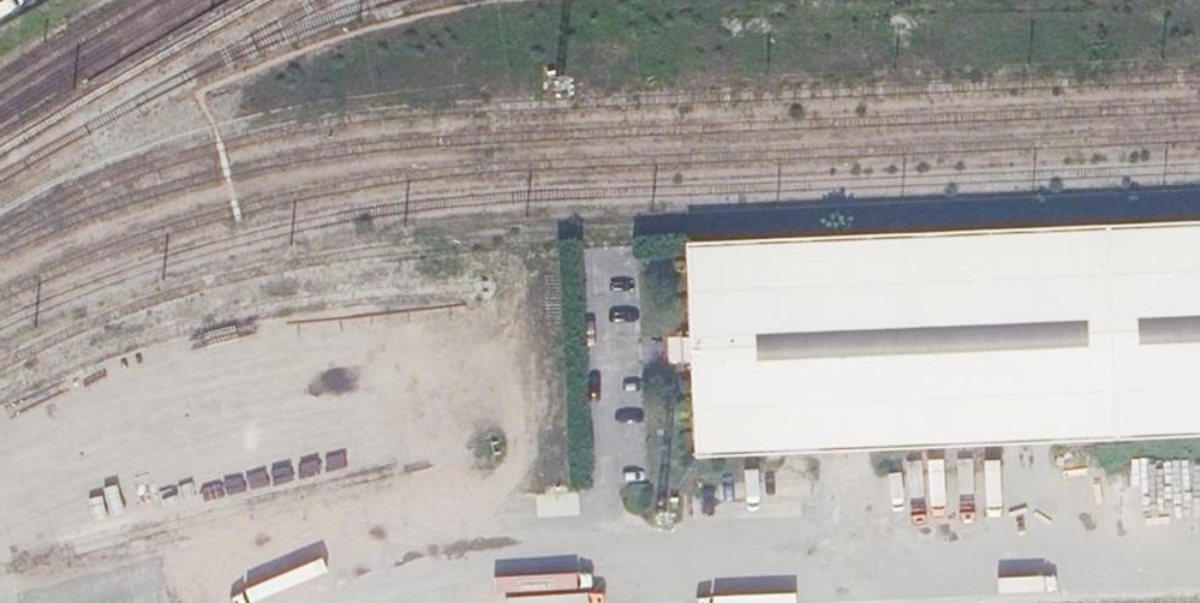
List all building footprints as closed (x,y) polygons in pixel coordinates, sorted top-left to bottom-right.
[(688,458),(1199,436),(1199,223),(676,245),(688,458)]
